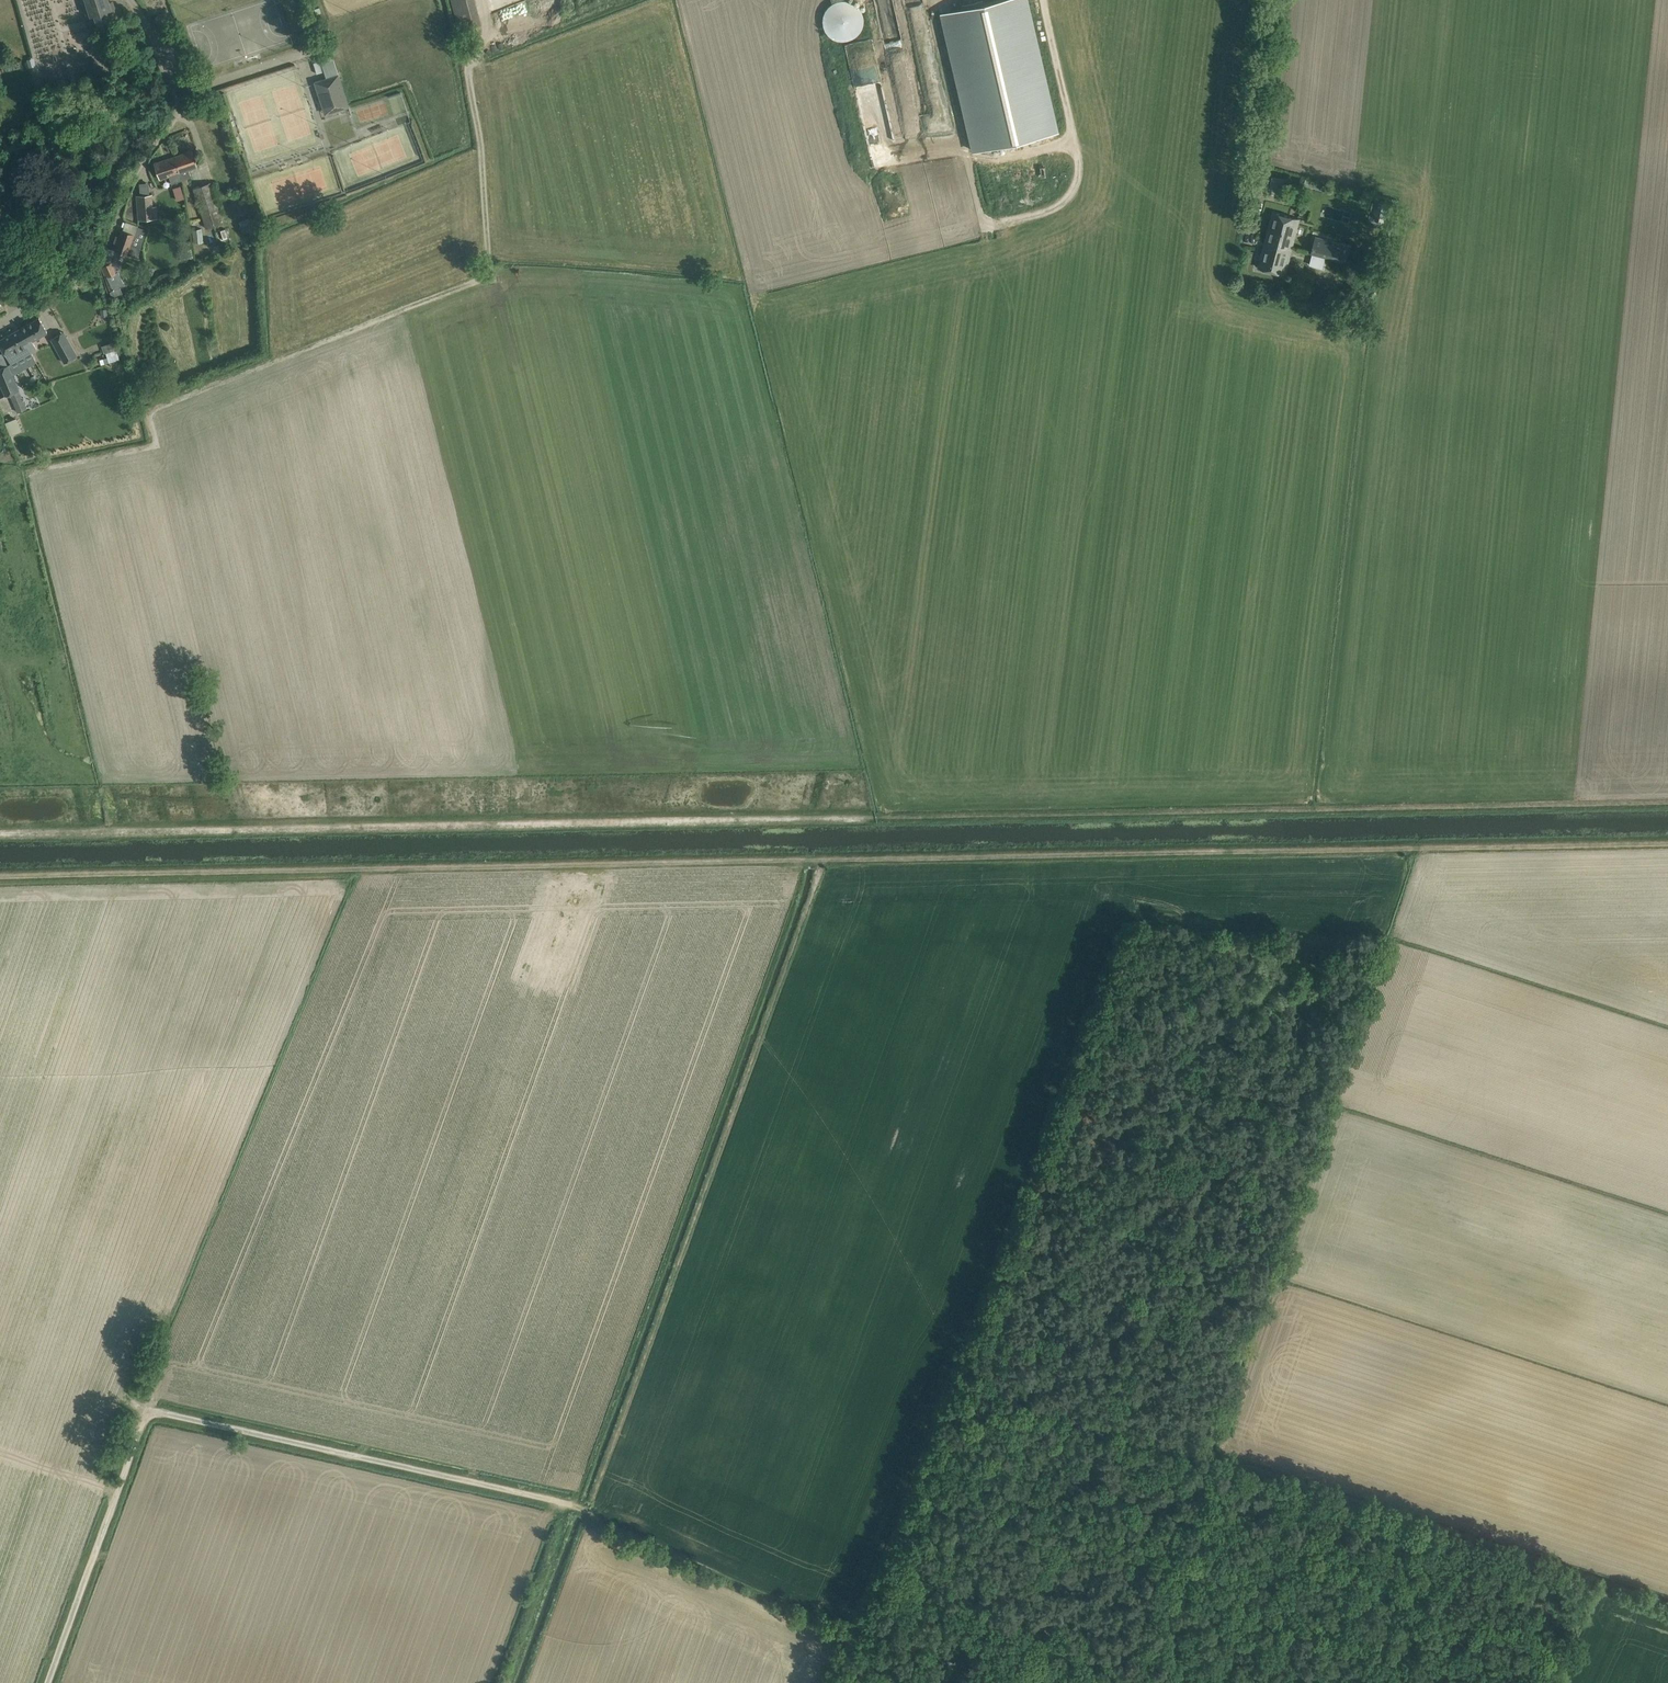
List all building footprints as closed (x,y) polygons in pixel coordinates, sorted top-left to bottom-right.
[(89,8),(85,9),(87,15),(85,16),(89,28),(98,25),(99,29),(112,25),(110,21),(119,18),(116,6),(114,7),(112,1),(109,2),(108,0),(86,0),(89,8)] [(456,20),(478,15),(474,0),(451,0),(456,20)] [(821,7),(833,43),(864,33),(853,0),(841,0),(821,7)] [(941,11),(974,151),(975,151),(1059,131),(1028,0),(989,0),(963,6),(941,11)] [(333,57),(321,61),(326,78),(315,82),(319,95),(323,93),(329,112),(349,106),(333,57)] [(192,151),(175,156),(182,180),(191,177),(188,169),(197,166),(196,161),(192,151)] [(175,156),(155,163),(157,168),(160,178),(169,176),(171,184),(182,180),(175,156)] [(149,181),(140,182),(140,192),(150,192),(149,181)] [(1312,186),(1323,189),(1324,184),(1314,181),(1312,186)] [(224,222),(210,182),(193,188),(206,228),(224,222)] [(181,189),(175,192),(177,200),(184,198),(181,189)] [(138,219),(154,218),(152,195),(137,196),(138,219)] [(1291,249),(1299,219),(1273,212),(1265,242),(1291,249)] [(116,237),(114,242),(117,243),(115,250),(127,254),(137,257),(141,247),(147,229),(137,226),(136,228),(124,224),(122,229),(119,237),(116,237)] [(201,228),(192,229),(194,243),(203,242),(201,228)] [(1350,245),(1315,235),(1310,254),(1346,263),(1350,245)] [(1284,274),(1291,249),(1265,242),(1259,267),(1284,274)] [(101,256),(99,261),(107,264),(103,266),(107,276),(104,277),(108,286),(110,290),(113,298),(123,294),(119,287),(124,285),(118,270),(113,260),(111,261),(115,250),(104,246),(101,256)] [(1314,305),(1322,308),(1323,304),(1330,306),(1332,298),(1311,292),(1309,300),(1315,301),(1314,305)] [(39,317),(19,329),(31,352),(37,349),(32,341),(47,332),(44,327),(40,319),(39,317)] [(0,339),(0,344),(11,363),(18,359),(23,369),(37,361),(31,352),(19,329),(0,339)] [(64,362),(77,355),(64,330),(50,338),(64,362)] [(114,341),(102,345),(104,353),(105,352),(107,357),(99,359),(101,364),(119,359),(114,341)] [(8,364),(0,368),(0,382),(6,395),(9,394),(17,412),(27,408),(8,364)]
